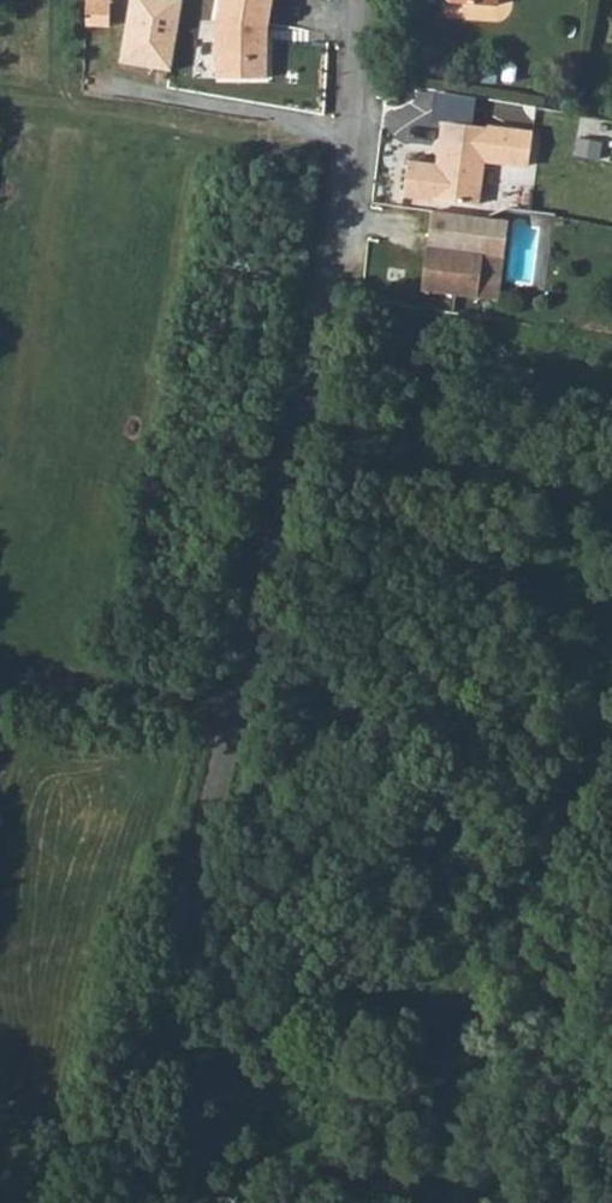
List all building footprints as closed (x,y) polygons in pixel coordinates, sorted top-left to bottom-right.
[(119,64),(170,72),(182,0),(129,0),(119,64)] [(219,25),(216,73),(266,81),(271,42),(265,42),(265,34),(271,35),(277,0),(224,0),(219,25)] [(111,6),(87,5),(86,27),(110,28),(118,21),(118,14),(111,6)] [(412,162),(407,192),(483,202),(489,162),(534,168),(539,137),(449,123),(441,167),(412,162)] [(432,211),(423,291),(498,301),(511,221),(432,211)]
